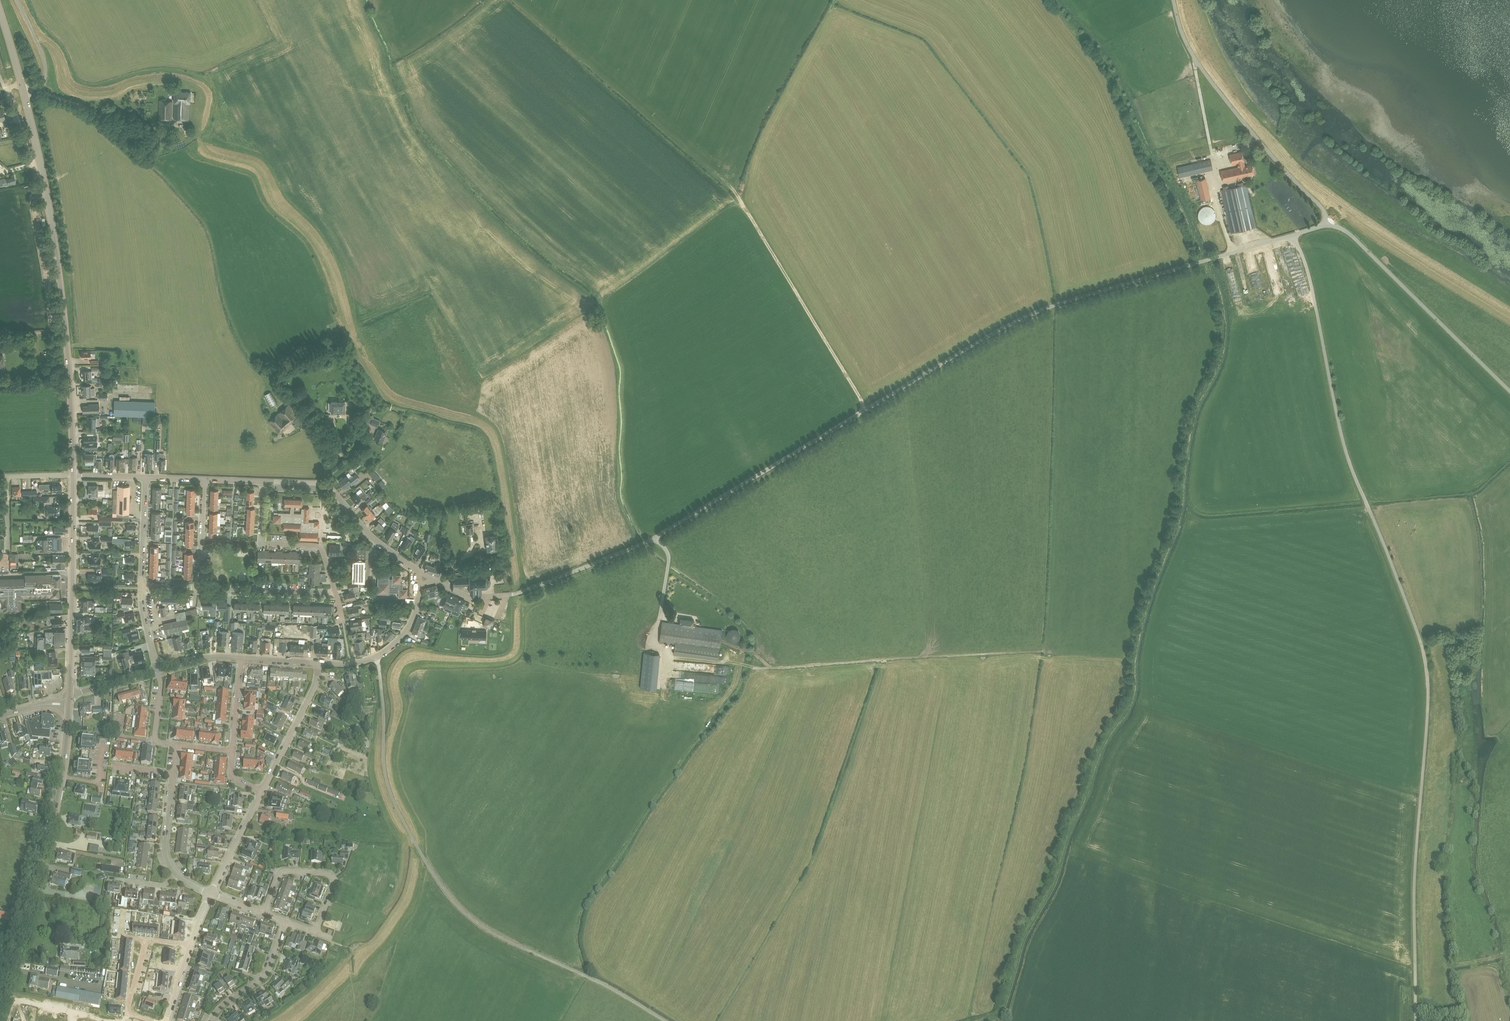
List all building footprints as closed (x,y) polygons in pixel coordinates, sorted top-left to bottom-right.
[(174,119),(189,119),(189,103),(190,103),(191,92),(175,91),(174,119)] [(159,100),(158,119),(172,119),(173,101),(159,100)] [(161,133),(155,131),(153,143),(159,144),(161,133)] [(1246,176),(1254,174),(1252,164),(1245,166),(1244,162),(1242,152),(1230,154),(1232,164),(1237,163),(1238,167),(1221,171),(1223,182),(1246,176)] [(1211,159),(1177,167),(1177,169),(1179,175),(1213,167),(1211,159)] [(8,184),(15,182),(14,176),(7,178),(5,179),(4,178),(0,179),(0,187),(8,184)] [(1196,181),(1201,200),(1211,198),(1206,178),(1196,181)] [(1221,190),(1231,233),(1255,227),(1246,184),(1221,190)] [(1207,206),(1205,206),(1203,207),(1202,208),(1200,209),(1199,211),(1198,212),(1198,214),(1198,216),(1198,218),(1199,219),(1200,221),(1201,222),(1203,223),(1205,224),(1207,224),(1208,224),(1210,223),(1212,222),(1213,221),(1214,220),(1215,218),(1216,216),(1216,214),(1215,212),(1215,211),(1214,209),(1212,208),(1211,207),(1209,206),(1207,206)] [(82,379),(92,379),(92,377),(92,370),(89,371),(82,371),(82,379)] [(94,388),(91,388),(91,386),(82,386),(83,396),(91,396),(94,395),(94,388)] [(271,406),(278,402),(271,391),(264,395),(271,406)] [(149,417),(154,417),(155,402),(149,401),(114,400),(114,415),(149,417)] [(345,412),(345,401),(331,402),(331,412),(345,412)] [(83,406),(83,413),(99,412),(99,404),(90,404),(90,405),(83,406)] [(295,427),(302,421),(289,404),(269,421),(278,433),(291,422),(295,427)] [(96,424),(96,418),(96,417),(88,417),(88,428),(96,429),(96,424)] [(153,418),(143,417),(143,425),(153,425),(153,418)] [(380,420),(373,417),(370,424),(370,425),(377,427),(380,420)] [(387,433),(378,429),(374,438),(383,442),(387,433)] [(122,443),(122,433),(113,433),(113,442),(122,443)] [(97,441),(96,441),(96,440),(98,440),(98,438),(96,438),(96,435),(84,436),(85,448),(97,447),(97,441)] [(110,467),(117,467),(117,458),(117,456),(117,455),(117,452),(116,452),(114,454),(114,456),(114,458),(106,458),(106,467),(110,467)] [(164,459),(164,456),(164,453),(160,453),(160,452),(155,452),(155,459),(159,460),(159,464),(159,468),(164,468),(164,464),(165,464),(165,459),(164,459)] [(85,454),(85,461),(94,461),(96,461),(96,467),(102,467),(102,458),(97,458),(97,454),(85,454)] [(145,461),(145,468),(152,468),(152,465),(152,460),(153,454),(144,454),(144,461),(145,461)] [(125,467),(125,463),(125,458),(121,458),(121,455),(117,455),(117,456),(117,458),(117,467),(120,467),(125,467)] [(380,477),(375,472),(371,476),(376,481),(380,477)] [(352,485),(359,479),(356,474),(349,479),(346,476),(343,478),(342,477),(339,479),(340,480),(339,481),(344,488),(350,483),(352,485)] [(56,480),(48,480),(49,480),(49,484),(51,484),(51,492),(61,492),(61,484),(56,484),(56,480)] [(98,486),(89,485),(89,497),(98,497),(102,497),(102,493),(102,490),(103,490),(103,487),(98,487),(98,486)] [(12,487),(12,496),(13,496),(21,496),(21,492),(20,492),(20,486),(12,487)] [(118,486),(118,490),(117,513),(117,514),(117,516),(129,517),(129,514),(130,487),(118,486)] [(356,493),(351,497),(355,503),(357,501),(359,504),(366,498),(363,494),(361,492),(358,495),(356,493)] [(44,496),(33,497),(34,505),(39,505),(39,502),(44,502),(44,496)] [(299,540),(318,540),(318,539),(318,533),(317,533),(317,529),(318,529),(318,526),(319,522),(308,522),(309,508),(304,507),(304,508),(301,508),(301,513),(294,513),(294,506),(302,506),(302,499),(284,499),(284,506),(290,506),(290,513),(278,513),(278,515),(274,515),(273,515),(273,522),(283,523),(283,529),(285,529),(300,530),(299,540)] [(384,500),(380,504),(378,505),(378,506),(380,507),(382,505),(385,509),(389,506),(384,500)] [(365,515),(371,511),(373,509),(371,506),(368,508),(366,505),(361,510),(365,515)] [(47,506),(47,515),(53,515),(53,516),(59,516),(59,506),(54,506),(47,506)] [(89,508),(89,515),(97,516),(97,506),(93,506),(93,508),(89,508)] [(371,511),(365,515),(369,520),(375,515),(371,511)] [(380,531),(383,527),(380,524),(382,522),(383,520),(380,517),(378,520),(377,521),(378,522),(374,526),(380,531)] [(399,525),(393,522),(390,528),(385,536),(391,539),(396,531),(399,525)] [(465,524),(467,534),(474,533),(473,523),(465,524)] [(52,533),(54,533),(54,534),(65,534),(65,526),(64,525),(54,524),(54,525),(49,525),(50,530),(52,530),(52,533)] [(95,535),(98,535),(99,532),(99,525),(89,525),(89,532),(95,532),(95,535)] [(487,545),(487,550),(498,549),(496,535),(486,536),(486,541),(487,545)] [(410,537),(407,536),(406,538),(401,546),(402,547),(405,549),(405,548),(407,549),(411,542),(413,542),(415,538),(411,536),(410,537)] [(52,537),(52,550),(60,550),(60,537),(52,537)] [(47,538),(39,538),(39,539),(37,541),(37,544),(36,544),(36,545),(35,545),(34,546),(34,550),(39,550),(47,550),(47,538)] [(126,547),(124,547),(124,549),(130,550),(130,547),(135,547),(135,541),(131,540),(131,538),(123,538),(123,541),(126,542),(126,547)] [(99,543),(99,539),(93,539),(93,543),(90,543),(90,549),(94,549),(94,550),(97,550),(97,549),(101,549),(101,543),(99,543)] [(416,549),(413,553),(413,554),(420,557),(423,552),(426,548),(419,544),(416,549)] [(340,546),(330,546),(329,556),(339,556),(340,546)] [(368,550),(355,549),(354,560),(348,560),(348,571),(352,571),(352,582),(367,582),(368,550)] [(100,555),(93,555),(93,558),(90,558),(90,565),(101,565),(101,558),(100,559),(100,555)] [(53,562),(52,562),(52,564),(56,564),(56,567),(64,567),(64,564),(65,564),(65,560),(60,560),(60,559),(57,559),(57,561),(53,561),(53,562)] [(424,571),(439,575),(441,567),(439,566),(440,563),(437,562),(436,565),(435,565),(434,567),(426,564),(424,571)] [(309,570),(309,577),(326,578),(326,574),(320,574),(320,572),(320,570),(309,570)] [(469,576),(463,576),(463,575),(465,575),(466,572),(464,571),(462,571),(460,572),(458,572),(457,572),(455,573),(454,573),(455,575),(461,575),(461,576),(453,576),(453,578),(450,578),(450,583),(453,583),(453,585),(470,585),(468,585),(468,586),(470,586),(470,587),(470,594),(471,594),(471,593),(475,593),(475,594),(476,594),(476,593),(481,593),(481,594),(481,587),(481,586),(485,586),(486,587),(487,587),(486,585),(489,583),(490,583),(491,582),(489,582),(489,578),(490,577),(490,576),(489,577),(486,574),(486,573),(485,573),(485,574),(481,574),(481,573),(480,573),(480,575),(476,575),(476,573),(475,573),(475,575),(470,575),(470,573),(469,573),(469,575),(468,575),(468,576),(469,576)] [(389,581),(389,573),(378,573),(377,594),(388,594),(388,593),(398,593),(398,597),(407,598),(407,589),(400,589),(400,575),(392,575),(392,581),(389,581)] [(21,597),(20,590),(55,588),(55,587),(60,587),(60,575),(24,576),(25,579),(0,580),(0,600),(3,600),(7,600),(7,597),(21,597)] [(326,578),(309,577),(308,585),(314,586),(319,585),(319,582),(326,582),(326,578)] [(354,594),(358,593),(357,588),(358,588),(357,583),(355,583),(348,584),(349,590),(350,589),(351,592),(345,593),(346,600),(355,598),(354,594)] [(433,597),(435,597),(436,603),(439,604),(442,597),(439,596),(436,586),(424,589),(426,598),(433,596),(433,597)] [(20,590),(21,597),(23,597),(50,596),(50,597),(58,597),(58,589),(55,589),(55,588),(20,590)] [(445,593),(440,604),(446,606),(444,609),(451,612),(452,609),(457,598),(445,593)] [(23,597),(21,597),(7,597),(7,600),(3,600),(3,603),(2,603),(2,608),(3,608),(3,611),(20,610),(20,601),(23,601),(23,597)] [(122,609),(127,609),(127,606),(132,606),(132,598),(122,598),(122,606),(122,609)] [(464,604),(465,601),(457,598),(452,609),(460,612),(462,609),(464,610),(466,605),(464,604)] [(212,600),(203,599),(203,601),(202,601),(202,605),(203,605),(203,606),(208,606),(207,609),(211,609),(211,615),(210,615),(216,615),(217,603),(212,603),(212,600)] [(80,609),(88,610),(88,606),(93,606),(93,600),(88,600),(80,600),(80,609)] [(219,609),(227,610),(227,606),(227,600),(219,600),(219,607),(219,609)] [(55,604),(50,604),(49,609),(49,611),(61,612),(62,604),(55,604)] [(359,614),(362,613),(362,611),(361,608),(358,608),(358,606),(348,608),(349,616),(359,614)] [(186,618),(191,617),(190,610),(185,611),(175,613),(177,620),(163,624),(166,633),(171,632),(171,633),(179,631),(179,630),(183,629),(184,631),(188,630),(186,621),(187,621),(186,618)] [(134,613),(125,615),(123,615),(124,617),(125,623),(135,620),(134,613)] [(54,615),(48,616),(48,619),(52,619),(52,621),(51,622),(51,624),(52,625),(53,625),(61,625),(61,617),(54,618),(54,615)] [(368,624),(368,625),(370,624),(369,618),(370,618),(369,615),(362,617),(362,620),(366,619),(367,624),(368,624)] [(78,617),(77,630),(91,630),(91,625),(94,625),(94,617),(87,616),(85,618),(78,617)] [(494,619),(487,616),(483,625),(490,628),(494,619)] [(423,628),(426,620),(418,617),(415,625),(414,627),(422,630),(423,628)] [(680,618),(680,624),(679,625),(693,626),(694,620),(680,618)] [(361,620),(350,622),(351,629),(363,627),(361,620)] [(674,645),(719,651),(722,630),(693,626),(679,625),(680,624),(662,621),(659,643),(674,645)] [(311,626),(304,625),(304,631),(303,633),(307,633),(310,633),(310,637),(316,637),(316,633),(317,626),(314,626),(311,626)] [(340,632),(339,629),(339,627),(326,628),(326,625),(317,625),(317,629),(326,629),(326,631),(329,631),(329,634),(339,634),(339,632),(340,632)] [(427,631),(414,627),(412,633),(420,636),(425,638),(427,631)] [(131,633),(131,632),(130,628),(122,630),(123,634),(129,632),(129,633),(128,634),(130,642),(140,639),(138,631),(131,633)] [(370,628),(370,632),(370,634),(371,634),(373,634),(373,636),(376,636),(376,640),(381,640),(381,628),(376,628),(370,628)] [(388,628),(386,631),(385,630),(382,634),(390,641),(395,634),(394,633),(394,632),(392,631),(388,628)] [(481,643),(485,643),(485,639),(486,639),(486,631),(476,630),(476,629),(472,629),(472,630),(462,629),(461,638),(481,639),(481,643)] [(738,639),(739,638),(739,636),(739,635),(739,633),(738,632),(737,630),(736,630),(734,629),(733,629),(731,629),(730,630),(728,631),(727,632),(727,634),(727,635),(727,637),(727,638),(728,640),(730,641),(731,641),(733,642),(734,642),(736,641),(737,640),(738,639)] [(180,632),(179,631),(171,633),(171,634),(172,637),(175,649),(185,647),(185,648),(191,647),(190,638),(185,640),(184,640),(182,634),(180,635),(180,632)] [(41,647),(45,648),(45,643),(54,643),(54,644),(58,644),(58,643),(64,643),(64,639),(64,632),(55,632),(49,632),(45,632),(45,637),(36,636),(36,647),(41,647)] [(231,648),(242,649),(243,633),(233,632),(231,648)] [(205,635),(201,635),(202,642),(203,642),(204,646),(210,645),(208,633),(205,634),(205,635)] [(331,643),(330,643),(330,649),(333,649),(333,656),(335,656),(338,657),(338,656),(340,656),(340,644),(335,643),(335,638),(331,638),(331,643)] [(359,642),(362,655),(367,654),(366,649),(365,649),(363,640),(359,641),(359,642)] [(269,651),(270,642),(262,641),(261,650),(269,651)] [(322,645),(321,655),(327,655),(327,649),(330,649),(330,643),(325,643),(322,643),(322,645)] [(290,653),(296,653),(297,645),(291,644),(289,644),(289,647),(290,647),(290,653)] [(297,645),(296,653),(303,654),(303,650),(307,651),(307,644),(300,644),(300,645),(297,645)] [(718,660),(719,651),(674,645),(673,654),(718,660)] [(127,659),(130,658),(129,653),(129,652),(128,650),(121,652),(122,657),(118,658),(121,667),(128,665),(127,659)] [(48,651),(48,658),(47,658),(48,666),(57,665),(56,657),(55,658),(55,651),(48,651)] [(130,657),(134,655),(135,659),(136,663),(146,660),(143,653),(136,655),(135,651),(129,653),(130,657)] [(659,654),(643,653),(640,688),(656,689),(659,654)] [(82,662),(82,667),(98,667),(98,666),(95,666),(95,664),(100,664),(100,657),(99,657),(82,656),(82,662)] [(204,681),(208,680),(208,683),(214,682),(213,676),(210,677),(209,669),(205,669),(205,670),(202,670),(204,681)] [(248,676),(256,677),(256,669),(250,669),(250,672),(248,671),(248,676)] [(31,678),(34,678),(35,688),(42,687),(42,681),(52,680),(52,673),(34,674),(34,672),(30,672),(31,678)] [(296,672),(296,679),(302,680),(307,680),(307,673),(302,673),(303,672),(296,672)] [(191,676),(191,687),(195,687),(195,690),(201,690),(201,684),(198,684),(198,675),(194,675),(194,676),(191,676)] [(28,679),(24,679),(23,676),(19,677),(19,679),(20,679),(21,691),(29,690),(28,679)] [(345,677),(348,689),(355,687),(355,690),(361,689),(359,679),(353,681),(352,676),(345,677)] [(168,689),(174,690),(175,680),(176,680),(176,679),(169,678),(168,689)] [(11,679),(10,679),(3,681),(7,693),(14,691),(13,686),(12,687),(11,683),(13,683),(12,679),(11,679)] [(335,683),(330,687),(338,696),(343,691),(345,694),(347,692),(343,687),(344,686),(340,682),(341,683),(339,684),(338,684),(337,685),(335,683)] [(245,698),(246,698),(246,697),(256,698),(256,692),(258,692),(258,689),(251,688),(251,691),(246,691),(245,698)] [(139,690),(132,692),(133,698),(140,696),(142,701),(146,700),(143,691),(139,692),(139,690)] [(320,702),(329,707),(333,700),(334,701),(336,699),(329,696),(328,698),(323,696),(320,702)] [(283,699),(282,702),(293,708),(296,702),(288,698),(286,701),(283,699)] [(187,708),(188,705),(185,704),(185,701),(175,699),(174,706),(175,706),(184,707),(187,708)] [(278,707),(268,703),(267,702),(266,705),(267,705),(276,710),(278,707)] [(290,714),(293,708),(282,702),(280,705),(279,708),(282,710),(290,714)] [(80,705),(80,713),(81,713),(81,717),(84,717),(85,713),(91,713),(91,705),(80,705)] [(325,722),(326,720),(324,718),(327,712),(317,707),(314,714),(319,716),(318,718),(325,722)] [(185,713),(184,713),(174,712),(173,719),(184,720),(185,713)] [(275,716),(273,719),(276,721),(284,725),(287,719),(279,715),(278,717),(275,716)] [(38,741),(38,738),(49,739),(49,729),(53,729),(54,719),(53,717),(43,716),(29,721),(25,722),(26,727),(30,740),(38,741)] [(274,726),(277,728),(282,730),(284,725),(276,721),(273,719),(272,722),(275,723),(274,726)] [(317,722),(311,719),(309,724),(316,728),(318,726),(322,728),(324,725),(325,723),(325,722),(318,719),(317,722)] [(20,739),(28,736),(26,729),(22,730),(22,729),(21,729),(20,725),(14,727),(15,731),(15,734),(16,734),(17,735),(19,734),(20,739)] [(180,738),(181,729),(175,728),(175,727),(172,726),(171,732),(174,733),(173,739),(180,740),(180,738)] [(146,729),(144,729),(135,728),(134,735),(145,736),(146,729)] [(316,738),(317,735),(306,729),(303,736),(311,739),(312,737),(312,736),(316,738)] [(0,730),(0,744),(2,744),(9,742),(6,733),(5,730),(2,730),(1,730),(0,730)] [(199,741),(206,742),(207,732),(208,731),(201,730),(199,741)] [(267,735),(265,741),(274,746),(277,740),(270,737),(272,734),(266,731),(265,734),(267,735)] [(212,742),(212,744),(218,744),(220,734),(213,733),(212,742)] [(96,737),(95,743),(99,744),(100,739),(98,739),(98,738),(109,738),(109,735),(96,734),(96,737)] [(95,748),(95,743),(96,737),(81,735),(81,740),(79,740),(78,746),(80,746),(80,751),(82,751),(81,760),(77,760),(77,764),(75,764),(74,770),(75,770),(74,775),(90,777),(92,761),(89,761),(90,752),(94,752),(95,748)] [(298,745),(307,750),(310,744),(301,739),(298,745)] [(50,751),(51,746),(51,741),(44,741),(44,745),(41,745),(41,744),(36,743),(35,746),(33,746),(32,749),(34,749),(50,751)] [(260,746),(257,751),(265,754),(267,750),(260,746)] [(321,746),(319,749),(323,751),(322,753),(328,756),(330,751),(321,746)] [(50,756),(50,751),(34,749),(34,752),(37,753),(36,758),(40,758),(41,755),(50,756)] [(126,749),(126,750),(125,760),(132,761),(133,750),(126,749)] [(305,755),(296,750),(293,756),(302,761),(305,755)] [(301,774),(304,767),(290,761),(287,767),(301,774)] [(44,779),(43,779),(37,778),(38,774),(27,772),(26,776),(34,778),(33,783),(31,783),(31,786),(38,787),(38,785),(42,785),(44,779)] [(291,774),(290,775),(285,772),(282,778),(291,783),(295,776),(291,774)] [(319,784),(307,779),(307,782),(309,783),(309,784),(318,788),(319,784)] [(115,788),(113,788),(113,793),(118,793),(118,796),(121,797),(123,782),(121,782),(121,781),(116,781),(115,788)] [(123,782),(121,797),(121,794),(127,795),(127,796),(130,796),(131,792),(128,792),(129,782),(125,782),(123,782)] [(292,787),(291,786),(290,788),(284,785),(284,786),(279,784),(276,789),(287,794),(289,794),(290,794),(294,788),(292,787)] [(327,791),(328,788),(328,787),(319,784),(318,788),(318,789),(326,792),(327,791)] [(38,787),(31,786),(30,788),(31,789),(30,795),(40,797),(41,791),(37,790),(38,787)] [(75,794),(84,796),(86,788),(78,786),(77,790),(76,790),(75,794)] [(188,796),(190,796),(191,796),(192,790),(195,791),(196,787),(189,786),(189,789),(181,788),(180,795),(188,796)] [(231,796),(234,796),(233,802),(242,803),(243,797),(240,797),(236,796),(237,791),(230,790),(229,795),(231,796)] [(273,795),(271,800),(276,802),(278,803),(278,802),(283,804),(286,796),(280,794),(279,797),(273,795)] [(191,802),(191,796),(190,796),(188,796),(180,795),(179,801),(187,802),(187,805),(194,805),(194,802),(191,802)] [(23,799),(21,808),(25,809),(25,812),(36,815),(38,806),(30,805),(31,804),(28,803),(29,800),(23,799)] [(276,802),(271,800),(271,801),(268,807),(276,808),(276,811),(284,812),(284,810),(281,808),(283,804),(278,802),(278,803),(276,802)] [(242,808),(242,803),(233,802),(231,801),(230,801),(229,807),(226,806),(225,811),(234,812),(235,808),(242,808)] [(193,810),(194,805),(187,805),(186,808),(179,807),(178,813),(186,814),(186,811),(188,811),(188,810),(193,811),(193,810)] [(186,818),(186,814),(178,813),(177,820),(178,820),(185,821),(184,824),(191,825),(192,821),(187,820),(187,818),(186,818)] [(223,823),(233,824),(233,818),(226,817),(227,814),(220,813),(219,816),(221,816),(224,817),(223,823)] [(82,816),(70,814),(69,824),(81,826),(82,816)] [(261,818),(260,820),(260,822),(259,824),(262,825),(263,823),(267,825),(271,817),(266,814),(265,816),(263,814),(262,816),(261,818)] [(225,829),(232,830),(233,824),(223,823),(222,828),(218,828),(217,831),(224,832),(225,829)] [(97,833),(87,832),(86,839),(96,840),(97,833)] [(145,834),(140,834),(140,836),(147,837),(146,840),(155,842),(156,836),(147,834),(145,834)] [(226,837),(215,836),(214,844),(225,845),(226,837)] [(247,847),(247,848),(257,853),(259,850),(256,849),(258,844),(253,842),(254,841),(250,839),(250,841),(249,840),(248,840),(246,844),(247,844),(246,846),(247,847)] [(99,845),(90,843),(88,850),(98,852),(99,845)] [(257,853),(247,848),(246,850),(245,849),(242,855),(243,856),(243,857),(246,858),(246,857),(251,859),(253,855),(256,856),(257,853)] [(75,853),(72,852),(71,851),(59,849),(56,860),(69,863),(69,865),(73,866),(75,853)] [(218,858),(219,850),(209,849),(209,850),(208,856),(208,857),(208,858),(212,859),(212,857),(218,858)] [(285,860),(287,860),(288,860),(291,860),(291,858),(299,859),(300,852),(292,851),(292,849),(284,849),(284,859),(285,860)] [(311,862),(322,863),(323,853),(312,852),(311,862)] [(341,852),(340,857),(332,856),(332,860),(332,861),(332,863),(343,864),(343,859),(348,859),(348,853),(341,852)] [(199,870),(204,870),(203,873),(208,874),(208,871),(209,871),(210,864),(201,863),(201,860),(194,859),(194,860),(193,866),(199,867),(199,870)] [(121,867),(103,864),(102,870),(119,873),(121,867)] [(235,864),(233,869),(243,873),(244,870),(249,872),(250,869),(252,869),(253,867),(247,864),(247,865),(246,867),(236,864),(235,864)] [(233,869),(231,875),(245,880),(246,878),(242,876),(243,873),(233,869)] [(68,878),(69,879),(70,874),(58,871),(58,873),(55,872),(55,874),(52,873),(50,883),(54,884),(65,887),(68,878)] [(231,875),(229,881),(238,884),(239,883),(239,882),(240,881),(244,883),(245,880),(231,875)] [(284,879),(282,885),(296,890),(297,888),(292,886),(293,883),(294,880),(289,878),(288,881),(284,879)] [(254,881),(251,880),(248,886),(247,891),(249,892),(249,893),(248,897),(254,899),(254,898),(257,890),(251,887),(253,884),(254,881)] [(238,884),(229,881),(227,887),(241,892),(242,889),(237,887),(238,884)] [(314,884),(313,883),(311,882),(308,888),(312,890),(321,893),(324,887),(319,885),(314,883),(314,884)] [(109,883),(108,892),(106,892),(105,896),(110,897),(110,893),(114,893),(115,885),(112,884),(112,883),(109,883)] [(258,889),(257,890),(254,898),(260,900),(262,896),(265,897),(265,896),(267,892),(269,886),(266,885),(265,887),(263,891),(258,889)] [(298,894),(299,892),(296,890),(282,885),(280,891),(289,895),(290,892),(295,893),(295,894),(298,894)] [(127,901),(128,899),(131,899),(132,891),(129,891),(129,890),(126,889),(125,897),(122,897),(122,901),(121,907),(124,907),(125,901),(127,901)] [(132,891),(131,899),(134,900),(134,902),(136,902),(137,902),(137,904),(136,907),(136,910),(139,911),(141,897),(141,892),(138,892),(135,891),(135,890),(133,890),(132,891)] [(312,890),(310,896),(308,895),(307,898),(314,901),(315,898),(319,899),(321,893),(312,890)] [(148,905),(148,903),(149,901),(150,892),(145,891),(144,898),(141,897),(140,904),(143,905),(143,904),(148,905)] [(280,891),(277,897),(292,902),(293,899),(288,897),(289,895),(280,891)] [(157,906),(158,899),(154,899),(155,893),(150,892),(149,901),(148,903),(149,904),(151,904),(151,905),(154,906),(156,906),(157,906)] [(160,900),(158,899),(157,906),(162,907),(162,903),(165,903),(167,894),(166,894),(166,893),(162,892),(162,893),(161,893),(160,900)] [(172,895),(170,903),(173,904),(173,907),(175,908),(175,909),(178,909),(179,902),(176,902),(177,895),(172,895)] [(179,902),(178,909),(178,915),(180,915),(181,915),(182,908),(183,904),(185,904),(193,905),(194,897),(185,896),(185,899),(184,899),(183,900),(183,901),(179,901),(179,902)] [(292,902),(277,897),(275,903),(285,906),(286,903),(291,905),(292,902)] [(306,908),(305,911),(313,914),(314,914),(316,908),(310,906),(311,903),(305,901),(302,907),(306,908)] [(285,906),(275,903),(273,908),(287,914),(288,911),(283,909),(285,906)] [(8,920),(10,913),(3,911),(3,910),(0,909),(0,918),(8,920)] [(218,929),(222,930),(227,917),(224,916),(225,914),(226,911),(220,909),(218,912),(217,913),(217,915),(216,920),(219,921),(220,923),(218,929)] [(313,914),(305,911),(303,914),(300,913),(298,919),(304,921),(306,922),(307,919),(310,920),(311,920),(313,914)] [(236,922),(238,915),(232,913),(229,923),(232,924),(233,923),(235,924),(236,922)] [(244,917),(238,915),(236,922),(235,924),(238,925),(238,929),(240,929),(240,928),(241,927),(244,917)] [(241,927),(240,928),(246,930),(246,929),(247,926),(250,919),(244,917),(241,927)] [(247,926),(246,929),(248,930),(248,935),(250,935),(247,943),(251,944),(255,933),(251,932),(254,926),(255,921),(250,919),(247,926)] [(174,929),(185,930),(185,923),(175,922),(174,929)] [(263,923),(260,929),(259,933),(260,933),(262,934),(265,935),(269,925),(263,923)] [(272,933),(273,932),(274,927),(269,925),(265,935),(268,936),(269,936),(269,938),(270,939),(271,937),(272,933)] [(173,936),(184,937),(185,930),(174,929),(173,936)] [(214,942),(216,943),(217,939),(219,939),(220,935),(214,933),(213,935),(208,934),(207,939),(206,940),(214,942)] [(299,937),(297,936),(294,935),(293,935),(292,939),(289,938),(286,946),(290,948),(292,944),(295,946),(296,946),(296,944),(299,937)] [(299,936),(299,937),(296,944),(299,946),(298,950),(303,952),(306,945),(302,943),(303,942),(303,941),(304,938),(300,936),(299,936)] [(213,946),(214,942),(206,940),(207,939),(206,939),(205,939),(203,945),(208,946),(208,947),(207,949),(217,953),(219,948),(213,946)] [(309,943),(309,944),(307,949),(312,951),(312,952),(320,955),(322,950),(321,950),(323,944),(321,943),(318,942),(316,941),(316,943),(315,945),(309,943)] [(61,947),(61,959),(79,959),(80,948),(61,947)] [(245,948),(244,952),(253,955),(255,949),(248,947),(246,947),(245,948)] [(165,958),(175,959),(176,952),(165,951),(165,958)] [(239,957),(242,958),(251,961),(253,955),(244,952),(241,951),(239,957)] [(200,953),(198,958),(208,961),(212,962),(213,958),(214,954),(210,953),(210,956),(200,953)] [(164,965),(175,966),(175,959),(165,958),(164,965)] [(208,961),(198,958),(197,964),(207,967),(210,968),(212,962),(208,961)] [(251,961),(242,958),(240,964),(249,967),(251,961)] [(297,968),(299,961),(292,959),(291,962),(287,960),(287,961),(285,966),(286,966),(284,971),(291,973),(293,967),(296,968),(297,968)] [(240,964),(238,970),(243,971),(247,972),(249,967),(240,964)] [(57,976),(58,968),(48,966),(46,974),(57,976)] [(205,977),(205,974),(198,971),(197,974),(192,973),(190,978),(199,981),(200,975),(205,977)] [(37,987),(38,987),(48,989),(50,980),(39,977),(32,976),(30,986),(37,987)] [(221,981),(226,989),(229,987),(230,989),(232,987),(232,988),(235,986),(235,985),(236,985),(236,984),(236,983),(235,983),(235,982),(234,982),(233,982),(229,977),(225,980),(224,979),(221,981)] [(199,981),(190,978),(189,983),(200,987),(202,982),(199,981)] [(290,983),(287,980),(287,981),(284,983),(280,979),(276,983),(275,982),(275,983),(272,986),(277,992),(281,988),(282,988),(284,990),(284,991),(291,984),(290,983)] [(224,990),(226,989),(221,981),(218,982),(219,984),(214,987),(218,992),(217,992),(217,993),(217,994),(217,995),(217,996),(218,996),(219,996),(220,996),(222,994),(222,993),(224,992),(224,990)] [(198,994),(200,987),(189,983),(187,988),(190,989),(189,992),(196,995),(197,993),(198,994)] [(101,995),(57,987),(56,992),(53,992),(51,997),(99,1006),(101,995)] [(267,997),(264,991),(255,997),(260,1004),(264,1001),(266,1005),(273,1001),(270,995),(267,997)] [(155,1003),(148,1000),(150,995),(145,993),(143,999),(144,999),(143,1003),(146,1004),(145,1006),(153,1008),(155,1003)] [(185,995),(183,1001),(193,1004),(194,1000),(197,1001),(198,999),(185,995)] [(213,996),(209,999),(213,1005),(217,1001),(213,996)] [(251,1002),(250,1000),(242,1006),(247,1014),(255,1009),(256,1011),(259,1009),(254,1001),(251,1002)] [(183,1001),(181,1007),(194,1011),(195,1008),(191,1007),(193,1004),(183,1001)] [(110,1014),(121,1015),(122,1008),(115,1007),(115,1004),(109,1004),(109,1007),(111,1007),(110,1014)] [(181,1007),(179,1013),(189,1016),(190,1012),(193,1013),(194,1011),(181,1007)] [(237,1014),(234,1011),(226,1018),(228,1020),(235,1020),(236,1020),(241,1020),(244,1018),(239,1012),(237,1014)] [(179,1013),(178,1019),(184,1020),(191,1020),(188,1019),(189,1016),(179,1013)]
